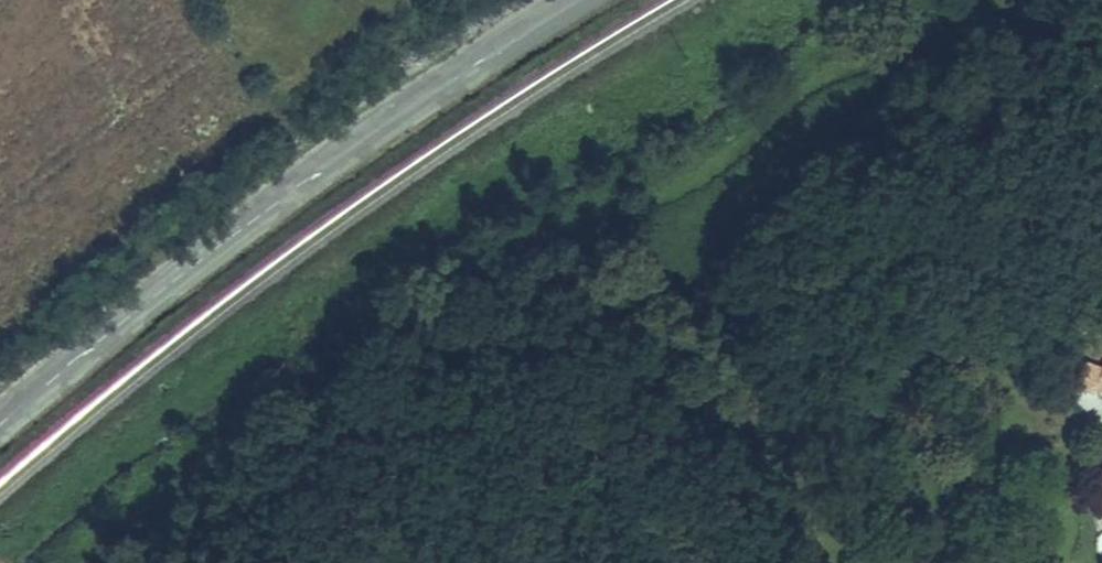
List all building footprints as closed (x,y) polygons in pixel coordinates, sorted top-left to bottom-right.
[(1091,343),(1082,339),(1072,360),(1082,365),(1088,368),(1098,347),(1091,343)] [(1098,347),(1088,368),(1101,374),(1101,349),(1098,347)]
